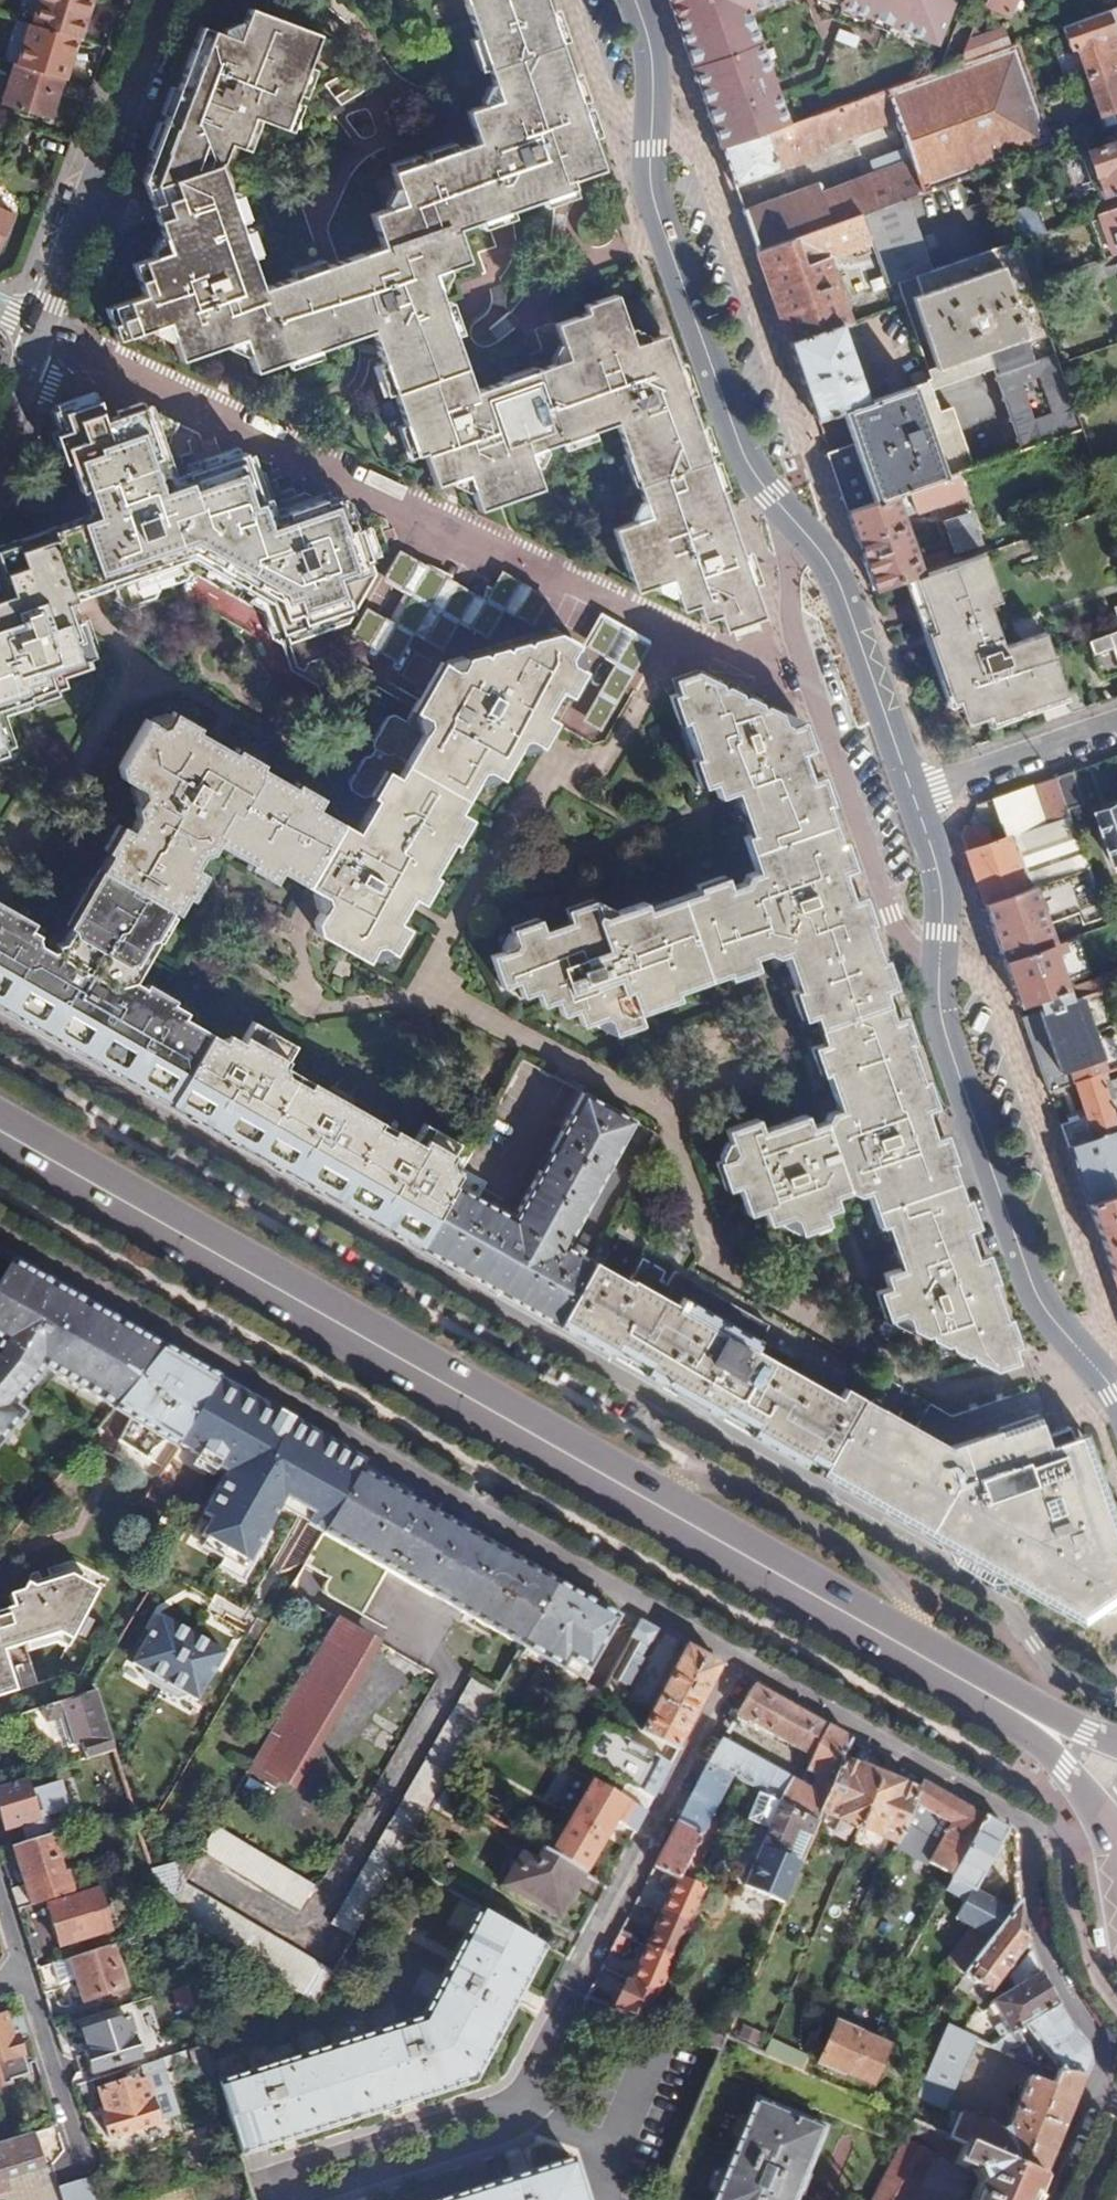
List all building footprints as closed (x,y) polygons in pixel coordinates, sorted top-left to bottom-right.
[(31,22),(41,25),(75,36),(79,37),(90,0),(38,0),(31,22)] [(567,49),(550,0),(467,0),(492,71),(498,73),(567,49)] [(671,1),(678,21),(735,0),(671,0),(671,1)] [(678,21),(696,72),(701,87),(714,124),(776,101),(751,28),(729,36),(724,20),(748,13),(767,6),(782,0),(784,0),(735,0),(678,21)] [(782,0),(767,6),(769,13),(785,7),(782,0)] [(838,4),(836,8),(840,10),(860,18),(870,22),(886,28),(909,38),(929,47),(934,49),(953,0),(829,0),(838,4)] [(1013,0),(984,0),(981,7),(1007,15),(1013,0)] [(860,18),(840,10),(838,16),(857,24),(860,18)] [(729,36),(751,28),(753,27),(748,13),(724,20),(729,36)] [(1104,14),(1061,29),(1070,50),(1075,49),(1085,79),(1116,68),(1116,49),(1104,14)] [(118,314),(129,345),(177,328),(191,366),(236,350),(232,341),(249,336),(252,345),(263,377),(294,366),(296,370),(359,348),(333,275),(271,298),(227,175),(237,153),(249,156),(260,126),(289,135),(326,44),(256,18),(245,48),(207,36),(185,90),(192,93),(183,117),(176,114),(150,183),(153,184),(157,195),(167,225),(177,254),(142,268),(153,302),(118,314)] [(59,74),(63,75),(75,36),(41,25),(31,22),(28,21),(16,61),(34,66),(59,74)] [(886,28),(870,22),(867,29),(883,36),(886,28)] [(967,41),(957,66),(1008,48),(1002,31),(967,41)] [(926,53),(929,47),(909,38),(906,45),(926,53)] [(785,127),(724,149),(736,184),(827,153),(825,147),(897,123),(910,161),(821,193),(817,184),(745,209),(760,251),(861,215),(915,197),(1053,149),(1016,45),(1008,48),(957,66),(785,127)] [(590,115),(567,49),(498,73),(492,71),(503,104),(474,115),(485,149),(491,166),(502,161),(518,209),(518,210),(537,203),(539,210),(585,194),(583,187),(612,176),(590,115)] [(12,59),(0,97),(0,99),(47,113),(59,74),(34,66),(16,61),(12,59)] [(1085,79),(1099,118),(1104,131),(1116,127),(1116,68),(1085,79)] [(354,96),(347,84),(324,97),(335,118),(372,96),(368,89),(354,96)] [(192,93),(185,90),(176,114),(183,117),(192,93)] [(776,101),(714,124),(719,135),(724,149),(785,127),(776,101)] [(1088,155),(1101,198),(1116,192),(1116,144),(1088,155)] [(491,166),(485,149),(464,156),(489,227),(496,225),(520,216),(518,210),(518,209),(502,161),(491,166)] [(389,337),(456,312),(443,278),(478,265),(467,236),(489,227),(464,156),(400,178),(411,211),(379,222),(389,255),(364,264),(389,337)] [(156,228),(167,225),(157,195),(147,198),(156,228)] [(915,197),(861,215),(871,244),(888,290),(916,280),(942,271),(941,268),(915,197)] [(520,216),(539,210),(537,203),(518,210),(520,216)] [(9,210),(0,206),(0,229),(9,210)] [(1109,210),(1100,214),(1115,256),(1116,255),(1116,208),(1109,210)] [(861,215),(760,251),(771,285),(778,304),(792,346),(851,323),(829,259),(871,244),(861,215)] [(1039,218),(1010,228),(1015,242),(1016,243),(1025,239),(1044,233),(1039,218)] [(1016,243),(1020,256),(1029,252),(1025,239),(1016,243)] [(1015,242),(941,268),(942,271),(916,280),(922,296),(912,300),(937,372),(930,374),(933,384),(871,405),(846,414),(856,443),(829,452),(839,479),(850,512),(960,475),(969,472),(945,405),(932,410),(927,398),(987,375),(1015,456),(1071,436),(1082,432),(1020,256),(1016,243),(1015,242)] [(372,343),(383,339),(389,337),(364,264),(333,275),(359,348),(372,343)] [(443,382),(404,395),(425,457),(436,454),(448,489),(476,480),(486,511),(550,490),(539,458),(554,452),(623,428),(656,519),(622,531),(639,580),(642,579),(647,591),(678,580),(690,613),(705,608),(711,622),(725,617),(732,634),(767,621),(759,598),(742,549),(729,511),(691,401),(671,342),(642,351),(623,298),(593,308),(595,314),(543,332),(550,352),(538,355),(543,372),(485,392),(477,370),(443,382)] [(389,353),(461,327),(456,312),(389,337),(383,339),(389,353)] [(851,323),(792,346),(805,383),(813,406),(820,425),(846,414),(871,405),(845,329),(852,325),(851,323)] [(389,353),(404,395),(443,382),(477,370),(461,327),(389,353)] [(232,341),(236,350),(252,345),(249,336),(232,341)] [(84,489),(161,463),(157,450),(174,422),(144,408),(109,419),(102,398),(62,411),(68,426),(59,430),(80,490),(84,489)] [(223,461),(252,473),(245,454),(223,461)] [(92,513),(191,479),(188,472),(183,456),(161,463),(84,489),(92,513)] [(250,482),(256,486),(252,473),(223,461),(188,472),(191,479),(198,499),(200,498),(203,509),(233,501),(235,508),(245,505),(243,495),(250,482)] [(962,563),(988,554),(960,475),(850,512),(848,513),(863,555),(876,594),(917,579),(922,577),(902,517),(908,514),(911,519),(941,508),(947,523),(945,525),(958,565),(962,563)] [(198,499),(191,479),(92,513),(85,516),(88,525),(107,581),(110,589),(171,569),(168,560),(146,567),(140,552),(123,557),(123,561),(108,566),(103,555),(121,549),(119,541),(138,534),(139,538),(160,531),(156,517),(168,513),(167,505),(178,502),(180,506),(198,499)] [(320,624),(322,627),(353,617),(342,583),(339,572),(333,574),(329,564),(314,569),(318,583),(302,589),(289,552),(301,548),(295,528),(285,531),(283,521),(269,526),(256,486),(250,482),(243,495),(245,505),(235,508),(233,501),(203,509),(200,498),(198,499),(180,506),(178,502),(167,505),(168,513),(156,517),(160,531),(139,538),(138,534),(119,541),(121,549),(103,555),(108,566),(123,561),(123,557),(140,552),(146,567),(168,560),(185,554),(192,552),(205,559),(233,576),(230,582),(268,606),(279,637),(320,624)] [(287,513),(296,510),(294,500),(291,492),(277,497),(273,486),(263,489),(256,486),(269,526),(283,521),(281,515),(287,513)] [(296,510),(325,500),(326,499),(307,495),(294,500),(296,510)] [(365,575),(362,566),(359,555),(344,560),(335,535),(347,531),(335,498),(326,502),(325,500),(296,510),(287,513),(289,518),(283,521),(285,531),(295,528),(301,548),(289,552),(302,589),(318,583),(314,569),(329,564),(333,574),(339,572),(342,583),(365,575)] [(85,516),(75,519),(78,529),(88,525),(85,516)] [(75,519),(57,526),(60,535),(53,537),(73,592),(92,586),(107,581),(88,525),(78,529),(75,519)] [(57,526),(47,529),(51,538),(53,537),(60,535),(57,526)] [(362,566),(372,564),(358,527),(347,531),(335,535),(344,560),(359,555),(362,566)] [(51,538),(47,529),(18,539),(21,548),(51,538)] [(24,697),(28,705),(59,695),(51,670),(93,655),(81,620),(78,621),(71,602),(76,600),(73,592),(53,537),(51,538),(21,548),(18,539),(0,546),(0,571),(4,584),(7,591),(0,594),(0,706),(24,697)] [(364,620),(354,635),(403,662),(422,629),(451,644),(464,620),(493,636),(510,607),(538,623),(552,598),(502,574),(490,595),(425,557),(404,547),(388,576),(416,593),(402,616),(379,604),(374,608),(364,620)] [(333,662),(325,634),(322,627),(320,624),(279,637),(268,606),(230,582),(233,576),(205,559),(192,552),(185,554),(190,566),(196,568),(197,575),(261,612),(271,644),(277,647),(288,677),(316,692),(333,662)] [(194,580),(197,575),(196,568),(190,566),(185,554),(168,560),(171,569),(110,589),(112,596),(115,597),(112,603),(127,611),(157,601),(160,592),(194,580)] [(935,573),(951,567),(949,559),(945,557),(937,559),(938,562),(932,565),(935,573)] [(379,578),(374,563),(372,564),(362,566),(365,575),(342,583),(353,617),(322,627),(325,634),(355,624),(379,578)] [(922,577),(917,579),(936,633),(931,635),(948,686),(956,683),(961,699),(967,697),(990,707),(991,711),(1008,706),(1011,715),(1043,704),(1020,635),(978,649),(963,608),(975,603),(962,563),(958,565),(951,567),(935,573),(922,577)] [(652,649),(626,634),(602,619),(586,648),(614,665),(582,721),(604,733),(652,649)] [(1068,693),(1052,648),(1045,627),(1020,635),(1043,704),(1045,703),(1047,707),(1070,699),(1068,693)] [(569,646),(565,638),(554,631),(450,662),(471,674),(476,665),(501,659),(537,649),(555,644),(571,653),(569,646)] [(1083,644),(1097,682),(1116,676),(1116,632),(1083,644)] [(948,686),(931,635),(925,637),(940,679),(950,709),(964,705),(970,722),(989,716),(993,727),(1013,720),(1011,715),(1008,706),(991,711),(990,707),(967,697),(961,699),(956,683),(948,686)] [(424,871),(438,848),(444,837),(453,843),(457,846),(471,823),(461,812),(485,772),(501,779),(524,742),(528,734),(524,721),(530,711),(542,717),(574,663),(571,653),(555,644),(537,649),(501,659),(476,665),(471,674),(450,662),(446,660),(424,696),(422,695),(408,718),(397,712),(390,717),(347,788),(350,796),(363,805),(372,803),(376,805),(384,810),(365,842),(356,837),(331,821),(338,809),(297,785),(294,789),(290,796),(269,783),(258,777),(261,771),(263,766),(238,751),(235,756),(232,762),(194,739),(197,734),(200,729),(174,713),(168,726),(159,728),(147,721),(119,767),(122,780),(139,789),(142,799),(135,810),(139,820),(131,832),(119,827),(104,852),(106,855),(115,858),(117,866),(134,877),(136,883),(152,892),(156,889),(180,904),(183,898),(191,902),(206,878),(195,870),(203,857),(209,855),(215,848),(220,836),(253,855),(246,866),(245,871),(272,886),(281,872),(314,892),(329,900),(320,915),(315,922),(318,936),(365,963),(373,950),(385,948),(393,953),(408,929),(397,922),(403,912),(398,909),(405,896),(410,900),(421,906),(437,880),(433,877),(424,871)] [(539,745),(577,681),(576,672),(574,663),(542,717),(530,711),(524,721),(528,734),(524,742),(539,745)] [(801,754),(790,721),(785,723),(780,708),(745,691),(698,668),(672,677),(677,691),(671,693),(681,721),(685,719),(696,716),(707,751),(696,755),(692,756),(704,787),(713,784),(716,795),(732,791),(752,783),(785,771),(804,765),(801,754)] [(1075,714),(1084,710),(1077,690),(1068,693),(1070,699),(1075,714)] [(1011,715),(1013,720),(1047,707),(1045,703),(1043,704),(1011,715)] [(174,713),(147,721),(159,728),(168,726),(174,713)] [(696,716),(685,719),(696,755),(707,751),(696,716)] [(816,749),(807,721),(800,718),(790,721),(801,754),(804,765),(814,761),(810,751),(816,749)] [(235,756),(197,734),(194,739),(232,762),(235,756)] [(818,774),(814,761),(804,765),(808,776),(811,786),(815,797),(832,845),(841,872),(850,869),(856,867),(846,837),(840,838),(828,803),(834,801),(824,773),(818,774)] [(752,783),(732,791),(735,801),(789,782),(808,776),(804,765),(785,771),(752,783)] [(272,782),(276,780),(261,771),(258,777),(269,783),(272,782)] [(1056,778),(1067,812),(1084,806),(1072,772),(1056,778)] [(885,1225),(894,1253),(963,1230),(955,1210),(931,1136),(925,1138),(918,1114),(923,1112),(909,1068),(881,988),(864,937),(850,898),(845,899),(836,874),(841,872),(832,845),(815,797),(811,786),(808,776),(789,782),(735,801),(746,831),(753,828),(765,863),(753,868),(741,871),(737,881),(726,884),(722,874),(693,884),(694,887),(699,900),(681,906),(677,896),(667,900),(670,910),(647,918),(644,908),(642,903),(619,911),(617,906),(602,912),(593,910),(560,930),(561,936),(549,941),(542,923),(538,924),(534,914),(508,924),(511,933),(508,943),(486,951),(498,983),(510,980),(515,993),(530,989),(535,1003),(550,999),(555,1011),(571,1005),(577,1025),(601,1017),(608,1034),(638,1024),(635,1010),(673,996),(673,991),(669,983),(721,965),(724,974),(726,979),(754,969),(750,955),(767,949),(777,955),(781,954),(792,950),(805,986),(793,990),(790,991),(798,1016),(810,1013),(819,1042),(808,1046),(817,1072),(822,1072),(834,1067),(843,1097),(832,1101),(822,1119),(810,1124),(805,1110),(760,1125),(756,1114),(723,1125),(730,1147),(723,1156),(713,1160),(722,1187),(734,1184),(743,1213),(759,1208),(765,1222),(791,1214),(797,1232),(827,1223),(824,1211),(836,1206),(832,1192),(829,1186),(842,1181),(844,1188),(860,1195),(867,1193),(878,1189),(891,1223),(885,1225)] [(974,875),(985,904),(1087,870),(1081,853),(1067,812),(1056,778),(1032,786),(1046,827),(1005,839),(989,844),(986,833),(966,824),(960,835),(974,875)] [(294,789),(276,780),(272,782),(269,783),(290,796),(294,789)] [(991,800),(1005,839),(1046,827),(1032,786),(991,800)] [(384,810),(376,805),(356,837),(365,842),(384,810)] [(1116,862),(1116,807),(1094,815),(1111,864),(1116,862)] [(753,828),(746,831),(741,833),(753,868),(765,863),(753,828)] [(220,836),(215,848),(246,866),(253,855),(220,836)] [(444,837),(438,848),(424,871),(433,877),(442,862),(453,843),(444,837)] [(106,855),(96,872),(133,893),(167,912),(172,915),(180,904),(156,889),(152,892),(136,883),(134,877),(117,866),(115,858),(106,855)] [(859,895),(850,869),(841,872),(836,874),(845,899),(850,898),(859,895)] [(1006,963),(1055,945),(1049,926),(1080,915),(1084,926),(1103,919),(1087,870),(985,904),(994,932),(1006,963)] [(209,1029),(181,1012),(184,1007),(169,999),(168,993),(146,981),(144,984),(133,976),(128,977),(126,973),(145,941),(150,940),(167,912),(133,893),(96,872),(63,927),(69,930),(61,941),(56,941),(56,947),(50,948),(38,940),(37,932),(29,927),(33,921),(0,900),(0,1003),(43,1028),(55,1009),(66,1014),(74,1039),(71,1044),(169,1100),(209,1029)] [(699,900),(694,887),(676,893),(677,896),(681,906),(699,900)] [(329,900),(314,892),(320,915),(329,900)] [(875,923),(865,893),(859,895),(850,898),(864,937),(881,988),(909,1068),(923,1112),(932,1109),(939,1107),(928,1076),(922,1077),(909,1042),(916,1040),(905,1009),(899,1011),(892,989),(898,988),(887,956),(881,958),(869,925),(875,923)] [(403,912),(410,900),(405,896),(398,909),(403,912)] [(560,930),(593,910),(588,897),(562,905),(565,914),(542,923),(549,941),(561,936),(560,930)] [(670,910),(667,900),(644,908),(647,918),(670,910)] [(1061,943),(1055,945),(1006,963),(1013,985),(1021,1006),(1038,1001),(1041,1012),(1063,1004),(1078,999),(1116,985),(1116,971),(1066,990),(1053,958),(1064,954),(1061,943)] [(792,950),(781,954),(793,990),(805,986),(792,950)] [(669,983),(673,991),(724,974),(721,965),(669,983)] [(1104,1073),(1078,999),(1063,1004),(1041,1012),(1025,1017),(1038,1056),(1050,1092),(1076,1083),(1104,1073)] [(43,1028),(71,1044),(74,1039),(66,1014),(55,1009),(43,1028)] [(423,1247),(462,1175),(458,1173),(455,1163),(464,1147),(429,1126),(419,1144),(405,1135),(395,1137),(381,1129),(379,1120),(324,1087),(314,1089),(290,1076),(288,1067),(299,1048),(256,1024),(245,1043),(239,1038),(229,1040),(209,1029),(169,1100),(423,1247)] [(834,1067),(822,1072),(832,1101),(843,1097),(834,1067)] [(1104,1073),(1076,1083),(1088,1118),(1062,1127),(1070,1148),(1116,1131),(1116,1076),(1107,1080),(1104,1073)] [(582,1282),(594,1260),(584,1255),(587,1249),(580,1244),(576,1250),(569,1246),(591,1206),(635,1121),(586,1093),(518,1217),(499,1207),(464,1270),(559,1324),(582,1282)] [(940,1132),(932,1109),(923,1112),(918,1114),(925,1138),(931,1136),(940,1132)] [(997,1329),(1012,1323),(1011,1318),(1005,1320),(993,1285),(998,1283),(988,1254),(983,1255),(972,1227),(978,1225),(968,1195),(963,1197),(951,1161),(956,1160),(946,1130),(940,1132),(931,1136),(955,1210),(963,1230),(967,1243),(975,1264),(978,1271),(983,1287),(989,1305),(997,1329)] [(1070,1148),(1077,1169),(1089,1204),(1116,1194),(1116,1131),(1070,1148)] [(829,1186),(832,1192),(844,1188),(842,1181),(829,1186)] [(425,1248),(464,1270),(499,1207),(461,1185),(425,1248)] [(878,1227),(885,1225),(891,1223),(878,1189),(867,1193),(878,1227)] [(1089,1204),(1102,1240),(1114,1274),(1116,1273),(1116,1194),(1089,1204)] [(894,1253),(899,1266),(933,1254),(967,1243),(963,1230),(894,1253)] [(970,1364),(989,1374),(1016,1365),(1011,1350),(1021,1347),(1012,1323),(997,1329),(989,1305),(983,1287),(968,1292),(963,1275),(978,1271),(975,1264),(967,1243),(933,1254),(899,1266),(883,1271),(889,1287),(877,1291),(886,1317),(895,1314),(903,1320),(907,1333),(919,1337),(927,1335),(930,1344),(939,1348),(946,1345),(949,1354),(960,1359),(967,1356),(970,1364)] [(29,1266),(7,1253),(0,1266),(0,1273),(19,1284),(29,1266)] [(1066,1429),(1050,1434),(1041,1437),(1035,1421),(948,1449),(916,1431),(906,1425),(897,1419),(910,1397),(876,1378),(862,1399),(844,1389),(841,1394),(825,1385),(828,1380),(811,1370),(808,1375),(792,1366),(795,1360),(759,1340),(768,1325),(747,1313),(744,1317),(728,1308),(731,1303),(710,1291),(707,1296),(693,1288),(696,1283),(675,1271),(665,1286),(636,1270),(629,1280),(594,1260),(582,1282),(559,1324),(663,1384),(667,1377),(679,1385),(675,1391),(801,1464),(806,1457),(821,1466),(817,1473),(940,1544),(947,1532),(971,1546),(969,1550),(987,1561),(989,1558),(1036,1584),(1085,1614),(1093,1606),(1100,1606),(1109,1595),(1116,1592),(1116,1574),(1097,1514),(1066,1429)] [(116,1410),(117,1409),(124,1399),(141,1379),(156,1361),(142,1351),(151,1335),(29,1266),(19,1284),(0,1273),(0,1311),(2,1313),(0,1316),(0,1339),(4,1342),(1,1350),(0,1351),(0,1444),(26,1413),(16,1405),(39,1378),(46,1365),(105,1399),(116,1410)] [(968,1292),(983,1287),(978,1271),(963,1275),(968,1292)] [(710,1291),(696,1283),(693,1288),(707,1296),(710,1291)] [(744,1317),(747,1313),(731,1303),(728,1308),(744,1317)] [(168,1346),(151,1335),(142,1351),(156,1361),(168,1346)] [(206,1405),(223,1377),(168,1346),(156,1361),(141,1379),(157,1387),(168,1373),(194,1387),(164,1434),(170,1438),(181,1445),(192,1426),(206,1405)] [(808,1375),(811,1370),(795,1360),(792,1366),(808,1375)] [(157,1387),(141,1379),(124,1399),(139,1408),(132,1418),(119,1441),(149,1457),(155,1447),(170,1438),(164,1434),(194,1387),(168,1373),(157,1387)] [(206,1405),(250,1431),(267,1402),(223,1377),(206,1405)] [(667,1377),(663,1384),(675,1391),(679,1385),(667,1377)] [(841,1394),(844,1389),(828,1380),(825,1385),(841,1394)] [(906,1425),(920,1402),(910,1397),(897,1419),(906,1425)] [(139,1408),(124,1399),(117,1409),(132,1418),(139,1408)] [(906,1425),(916,1431),(929,1408),(920,1402),(906,1425)] [(250,1431),(206,1405),(192,1426),(237,1452),(250,1431)] [(262,1494),(275,1501),(315,1429),(300,1421),(280,1452),(266,1443),(242,1482),(241,1480),(222,1510),(244,1523),(262,1494)] [(1081,1424),(1066,1429),(1097,1514),(1116,1574),(1116,1531),(1081,1424)] [(317,1474),(337,1442),(315,1429),(275,1501),(308,1520),(332,1482),(317,1474)] [(801,1464),(817,1473),(821,1466),(806,1457),(801,1464)] [(416,1500),(362,1469),(324,1531),(433,1595),(471,1532),(428,1507),(425,1513),(413,1507),(416,1500)] [(428,1507),(416,1500),(413,1507),(425,1513),(428,1507)] [(471,1532),(433,1595),(459,1610),(496,1547),(471,1532)] [(1116,1598),(1116,1592),(1109,1595),(1100,1606),(1093,1606),(1085,1614),(1036,1584),(989,1558),(987,1561),(969,1550),(971,1546),(947,1532),(940,1544),(1078,1623),(1116,1598)] [(522,1646),(558,1582),(548,1576),(544,1582),(535,1576),(538,1571),(496,1547),(459,1610),(522,1646)] [(80,1570),(37,1584),(41,1589),(80,1576),(88,1580),(91,1575),(80,1570)] [(544,1582),(548,1576),(538,1571),(535,1576),(544,1582)] [(25,1693),(12,1652),(33,1645),(65,1635),(80,1642),(106,1589),(88,1580),(80,1576),(41,1589),(37,1584),(34,1582),(29,1592),(16,1596),(20,1608),(0,1615),(0,1701),(25,1693)] [(618,1617),(558,1582),(522,1646),(509,1668),(552,1693),(557,1685),(574,1694),(618,1617)] [(350,1601),(257,1758),(293,1779),(385,1621),(350,1601)] [(196,1703),(226,1653),(156,1611),(126,1662),(196,1703)] [(663,1630),(644,1619),(628,1648),(646,1659),(663,1630)] [(65,1635),(33,1645),(35,1653),(65,1642),(77,1649),(80,1642),(65,1635)] [(681,1749),(725,1666),(690,1645),(644,1730),(681,1749)] [(628,1648),(603,1692),(626,1704),(651,1662),(646,1659),(628,1648)] [(431,1804),(441,1788),(482,1716),(496,1692),(473,1679),(333,1923),(356,1936),(431,1804)] [(855,1741),(756,1683),(739,1713),(815,1756),(803,1784),(723,1740),(710,1764),(728,1774),(782,1803),(820,1823),(824,1813),(846,1762),(855,1741)] [(557,1685),(552,1693),(574,1705),(579,1697),(574,1694),(557,1685)] [(115,1751),(109,1731),(96,1688),(43,1705),(48,1719),(81,1709),(90,1739),(83,1740),(88,1759),(115,1751)] [(567,1724),(581,1732),(590,1716),(576,1708),(567,1724)] [(611,1790),(649,1811),(674,1764),(602,1724),(583,1758),(618,1777),(611,1790)] [(121,1769),(133,1748),(127,1726),(109,1731),(115,1751),(121,1769)] [(882,1777),(846,1762),(824,1813),(861,1828),(882,1777)] [(728,1774),(710,1764),(706,1771),(723,1782),(728,1774)] [(723,1782),(706,1771),(680,1820),(707,1835),(701,1845),(710,1850),(712,1851),(721,1831),(710,1825),(730,1787),(723,1782)] [(920,1793),(882,1777),(861,1828),(898,1844),(915,1805),(920,1793)] [(0,1786),(0,1803),(8,1827),(38,1818),(26,1778),(0,1786)] [(619,1820),(638,1832),(649,1811),(611,1790),(595,1781),(553,1853),(588,1873),(619,1820)] [(987,1818),(925,1781),(920,1793),(915,1805),(953,1827),(932,1864),(955,1877),(987,1818)] [(462,1801),(441,1788),(431,1804),(452,1817),(462,1801)] [(820,1823),(782,1803),(747,1886),(773,1898),(774,1900),(785,1904),(820,1823)] [(60,1830),(84,1823),(81,1813),(57,1820),(60,1830)] [(1010,1831),(987,1818),(955,1877),(954,1879),(975,1892),(1010,1831)] [(16,1832),(19,1843),(60,1830),(57,1820),(16,1832)] [(602,1970),(590,1994),(652,2020),(674,1970),(710,1888),(695,1880),(685,1875),(701,1845),(707,1835),(680,1820),(653,1872),(677,1885),(635,1983),(616,1975),(602,1970)] [(220,1821),(203,1850),(301,1908),(318,1881),(220,1821)] [(20,1908),(76,1890),(71,1872),(73,1870),(60,1830),(19,1843),(17,1843),(30,1886),(14,1890),(20,1908)] [(710,1850),(701,1845),(685,1875),(695,1880),(710,1850)] [(561,1918),(588,1873),(553,1853),(548,1850),(540,1863),(524,1853),(506,1886),(561,1918)] [(194,1865),(150,1865),(151,1868),(165,1914),(317,2003),(335,1972),(184,1884),(194,1865)] [(975,1892),(954,1879),(947,1890),(967,1901),(958,1918),(977,1928),(982,1921),(998,1933),(1012,1913),(975,1892)] [(54,1925),(27,1932),(33,1952),(108,1929),(98,1889),(49,1904),(54,1925)] [(470,2074),(541,1938),(476,1899),(418,2010),(209,2071),(232,2149),(470,2074)] [(991,1995),(1030,1941),(1028,1930),(1022,1899),(1012,1913),(998,1933),(967,1975),(960,1985),(983,2002),(989,1993),(991,1995)] [(633,1911),(602,1970),(616,1975),(646,1919),(633,1911)] [(967,1975),(998,1933),(982,1921),(977,1928),(951,1963),(967,1975)] [(125,1987),(112,1944),(38,1966),(44,1989),(78,1979),(84,1999),(125,1987)] [(1005,2040),(1060,2007),(1052,1993),(1040,1968),(1034,1952),(1011,1978),(1018,1988),(993,2002),(1004,2023),(998,2026),(1005,2040)] [(191,1994),(188,1985),(174,1990),(177,1998),(191,1994)] [(950,2138),(1040,2177),(1087,2061),(1085,2048),(1081,2038),(1066,2017),(1060,2007),(1005,2040),(992,2048),(1004,2054),(1031,2035),(1059,2070),(1052,2087),(1031,2078),(1008,2131),(1001,2134),(950,2111),(946,2121),(955,2125),(950,2138)] [(37,2058),(22,2012),(6,2017),(5,2014),(0,2015),(0,2085),(12,2082),(11,2078),(30,2073),(27,2062),(37,2058)] [(86,2050),(92,2071),(141,2057),(129,2015),(84,2029),(90,2049),(86,2050)] [(670,2040),(675,2030),(658,2023),(654,2032),(670,2040)] [(837,2026),(820,2067),(843,2076),(844,2073),(872,2086),(886,2055),(858,2042),(860,2036),(837,2026)] [(975,2040),(949,2027),(918,2099),(944,2110),(975,2040)] [(771,2043),(765,2057),(802,2073),(808,2059),(771,2043)] [(144,2075),(105,2086),(100,2088),(107,2114),(103,2115),(110,2136),(158,2121),(150,2094),(173,2086),(168,2071),(191,2064),(187,2051),(141,2065),(144,2075)] [(141,2065),(102,2076),(105,2086),(144,2075),(141,2065)] [(819,2119),(748,2091),(704,2199),(787,2199),(819,2119)] [(875,2199),(912,2199),(938,2150),(958,2160),(957,2164),(976,2172),(980,2183),(973,2199),(1030,2199),(1040,2177),(950,2138),(915,2123),(890,2170),(875,2199)] [(30,2131),(2,2140),(0,2141),(0,2191),(5,2190),(1,2179),(41,2166),(30,2131)] [(416,2199),(585,2199),(568,2151),(416,2199)] [(89,2175),(75,2179),(82,2199),(97,2199),(89,2175)] [(75,2179),(60,2184),(65,2199),(82,2199),(75,2179)]
